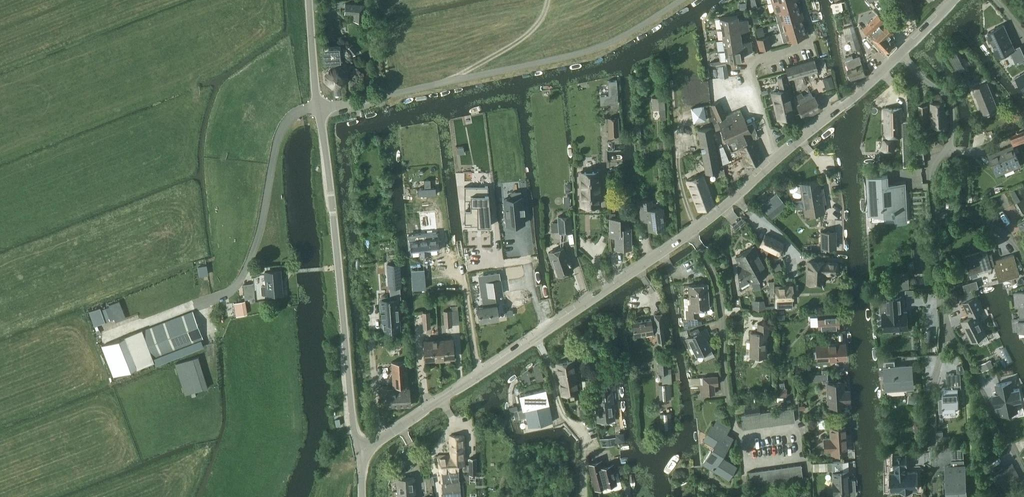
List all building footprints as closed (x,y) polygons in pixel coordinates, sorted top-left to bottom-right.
[(797,6),(796,0),(780,0),(772,2),(775,12),(797,6)] [(904,12),(914,9),(912,0),(900,0),(904,12)] [(346,2),(345,14),(354,14),(353,20),(362,20),(364,20),(365,15),(365,13),(365,4),(346,2)] [(778,22),(803,15),(801,11),(799,11),(797,6),(775,12),(778,22)] [(879,13),(864,27),(889,54),(897,46),(892,40),(895,37),(895,35),(892,33),(889,30),(892,27),(879,13)] [(721,28),(748,24),(748,19),(739,21),(738,15),(720,17),(721,28)] [(781,32),(803,25),(801,20),(804,19),(803,15),(778,22),(781,32)] [(723,39),(741,36),(740,31),(749,30),(748,24),(721,28),(723,39)] [(784,42),(788,41),(808,35),(807,30),(804,31),(803,25),(781,32),(784,42)] [(860,48),(854,25),(843,28),(847,41),(850,40),(853,50),(860,48)] [(989,31),(998,51),(995,52),(997,56),(1010,51),(1016,64),(1023,61),(1023,53),(1021,46),(1015,48),(1008,33),(1006,34),(1002,25),(989,31)] [(725,50),(751,46),(751,41),(742,42),(741,36),(723,39),(725,50)] [(760,49),(771,46),(768,36),(757,40),(760,49)] [(346,48),(352,55),(357,51),(352,44),(346,48)] [(751,46),(725,50),(726,61),(744,58),(743,52),(752,51),(751,46)] [(330,67),(325,73),(326,81),(332,87),(333,87),(340,86),(341,86),(346,79),(345,71),(338,66),(336,66),(336,62),(337,62),(337,57),(339,57),(338,49),(336,49),(335,47),(329,48),(329,50),(326,50),(327,58),(330,58),(330,62),(332,62),(332,67),(330,67)] [(949,52),(960,73),(967,69),(956,48),(949,52)] [(846,61),(847,65),(849,69),(848,69),(853,80),(866,74),(859,56),(846,61)] [(789,79),(804,75),(818,71),(815,59),(786,67),(789,79)] [(727,64),(719,66),(720,78),(729,76),(727,64)] [(779,88),(773,90),(781,121),(796,115),(790,86),(788,86),(786,75),(776,77),(779,88)] [(823,78),(826,89),(834,87),(831,76),(823,78)] [(984,114),(999,108),(988,82),(974,88),(984,114)] [(813,96),(811,92),(804,96),(802,92),(798,94),(800,97),(797,99),(799,103),(797,105),(804,118),(822,109),(815,96),(813,96)] [(665,96),(652,97),(653,108),(660,108),(661,120),(666,119),(665,96)] [(725,115),(723,110),(719,101),(711,104),(714,110),(712,111),(713,123),(718,121),(727,142),(728,142),(732,151),(739,148),(747,166),(762,160),(753,140),(759,137),(752,122),(747,124),(740,109),(725,115)] [(945,110),(945,102),(931,103),(933,126),(948,126),(947,110),(945,110)] [(920,120),(929,120),(928,105),(920,106),(920,120)] [(903,121),(902,108),(885,108),(885,125),(887,125),(887,136),(884,136),(884,150),(895,149),(894,137),(903,136),(903,145),(910,145),(909,121),(903,121)] [(618,117),(608,118),(609,136),(619,135),(618,117)] [(706,173),(720,170),(712,127),(698,129),(706,173)] [(1011,135),(1015,145),(1023,142),(1023,131),(1011,135)] [(936,146),(944,146),(944,138),(936,138),(936,146)] [(922,140),(912,142),(914,157),(924,156),(922,140)] [(998,175),(1022,165),(1014,145),(990,154),(996,170),(998,175)] [(580,170),(581,192),(581,204),(598,204),(598,188),(598,170),(580,170)] [(698,210),(715,204),(703,173),(687,179),(698,210)] [(888,175),(867,176),(869,213),(885,216),(885,208),(896,207),(897,222),(907,222),(905,184),(888,185),(888,175)] [(503,184),(509,213),(511,212),(526,210),(521,178),(514,179),(514,182),(503,184)] [(425,188),(418,188),(418,195),(436,194),(436,187),(431,187),(430,179),(425,180),(425,188)] [(803,199),(822,196),(819,180),(800,183),(800,185),(797,185),(795,189),(795,191),(799,193),(802,193),(803,199)] [(491,225),(488,185),(465,185),(465,199),(471,199),(471,210),(465,210),(465,223),(467,223),(471,223),(471,225),(491,225)] [(776,193),(762,205),(772,217),(786,205),(776,193)] [(822,196),(803,199),(805,215),(825,212),(822,196)] [(655,207),(654,199),(639,200),(641,216),(648,215),(649,229),(664,227),(662,206),(655,207)] [(423,233),(439,233),(438,214),(423,214),(423,233)] [(571,214),(558,215),(559,232),(572,231),(571,214)] [(621,226),(621,217),(610,217),(610,232),(616,232),(616,247),(631,247),(630,226),(621,226)] [(836,230),(828,230),(820,230),(821,248),(837,248),(836,230)] [(412,246),(412,255),(421,255),(421,256),(433,256),(433,255),(442,255),(442,239),(441,239),(441,234),(411,234),(411,246),(412,246)] [(765,234),(760,245),(762,246),(760,250),(766,256),(769,249),(782,255),(787,244),(765,234)] [(567,255),(564,246),(549,251),(552,262),(554,261),(559,275),(573,270),(568,254),(567,255)] [(757,282),(759,281),(765,277),(766,275),(765,273),(767,271),(754,246),(736,256),(740,263),(738,265),(740,285),(750,280),(750,281),(753,279),(754,281),(757,282)] [(1014,254),(994,260),(992,253),(989,254),(987,248),(965,254),(972,276),(993,270),(992,266),(993,266),(992,264),(994,264),(999,281),(1020,275),(1014,254)] [(825,271),(835,272),(837,271),(838,270),(839,269),(839,268),(839,267),(839,266),(839,265),(838,265),(838,264),(837,263),(836,262),(810,260),(808,282),(824,283),(825,271)] [(383,311),(381,311),(382,316),(383,316),(383,322),(384,329),(397,328),(400,328),(398,299),(401,298),(400,286),(401,286),(399,263),(388,263),(389,287),(390,286),(390,295),(382,296),(382,306),(383,311)] [(200,275),(208,274),(206,265),(198,266),(200,275)] [(281,270),(265,271),(266,285),(263,285),(262,286),(262,293),(264,294),(283,292),(281,270)] [(484,306),(478,307),(480,320),(498,317),(498,318),(499,318),(497,304),(496,304),(495,294),(502,293),(499,272),(486,274),(487,282),(480,283),(482,296),(484,306)] [(899,276),(899,287),(910,287),(909,275),(899,276)] [(254,283),(244,284),(245,299),(255,298),(254,283)] [(688,319),(683,319),(683,328),(699,324),(698,316),(698,308),(709,308),(707,283),(689,285),(690,297),(684,297),(685,317),(688,317),(688,319)] [(794,284),(775,285),(776,301),(794,300),(794,284)] [(1015,293),(1016,308),(1020,307),(1021,319),(1017,319),(1019,331),(1023,331),(1023,292),(1015,293)] [(903,311),(902,296),(886,297),(888,312),(883,313),(884,330),(909,328),(908,311),(903,311)] [(960,319),(971,339),(985,332),(976,315),(984,310),(981,304),(977,296),(962,303),(968,315),(960,319)] [(764,300),(751,300),(751,310),(764,310),(764,300)] [(119,301),(109,304),(110,306),(113,316),(114,318),(115,322),(125,318),(119,301)] [(240,315),(247,313),(245,301),(238,302),(240,315)] [(110,306),(102,309),(105,319),(113,316),(110,306)] [(106,321),(101,307),(90,310),(95,325),(106,321)] [(451,309),(443,310),(444,326),(452,326),(451,309)] [(125,337),(103,345),(116,377),(156,361),(157,363),(199,347),(197,340),(203,337),(193,311),(143,330),(143,329),(124,336),(125,337)] [(430,311),(422,311),(424,328),(431,327),(430,311)] [(666,341),(662,313),(655,314),(656,319),(651,320),(651,318),(633,321),(635,336),(653,333),(653,334),(657,334),(658,342),(666,341)] [(838,316),(824,316),(824,326),(838,325),(838,316)] [(770,334),(770,324),(758,324),(758,332),(751,332),(750,355),(767,356),(768,334),(770,334)] [(711,348),(706,338),(710,336),(706,328),(683,339),(688,348),(691,346),(696,356),(711,348)] [(843,342),(842,333),(838,333),(838,342),(816,344),(817,359),(847,358),(846,342),(843,342)] [(439,338),(440,359),(454,358),(453,337),(439,338)] [(426,360),(440,359),(439,338),(425,339),(426,360)] [(667,357),(658,358),(659,373),(662,373),(662,384),(668,383),(670,383),(672,383),(672,367),(667,368),(667,357)] [(562,395),(580,392),(574,358),(556,363),(562,395)] [(983,372),(994,366),(991,359),(979,365),(983,372)] [(406,388),(406,385),(408,385),(407,360),(392,361),(393,385),(395,385),(395,389),(387,390),(388,407),(411,405),(410,388),(406,388)] [(896,365),(895,360),(884,360),(885,366),(884,366),(886,389),(915,387),(914,364),(896,365)] [(528,370),(521,375),(525,383),(531,381),(530,375),(535,374),(536,380),(543,378),(539,362),(533,367),(534,371),(529,372),(528,370)] [(828,380),(828,372),(822,372),(823,383),(827,382),(828,405),(846,404),(846,401),(850,400),(851,397),(851,393),(849,390),(845,390),(844,380),(837,381),(837,380),(828,380)] [(955,379),(955,373),(946,373),(947,387),(942,388),(943,397),(939,398),(940,404),(943,404),(944,412),(957,411),(956,403),(959,403),(958,379),(955,379)] [(714,384),(718,384),(717,376),(704,377),(704,384),(704,385),(714,384)] [(998,392),(994,393),(997,406),(1001,405),(1002,414),(1019,411),(1017,401),(1022,400),(1020,388),(1015,389),(1013,381),(996,384),(998,392)] [(662,384),(659,384),(660,399),(669,398),(668,383),(662,384)] [(715,393),(714,384),(704,385),(704,384),(701,385),(702,394),(715,393)] [(545,386),(521,391),(525,408),(549,402),(545,386)] [(596,404),(614,402),(613,391),(594,392),(596,404)] [(908,403),(917,404),(918,396),(909,395),(908,403)] [(525,408),(514,411),(516,419),(527,416),(529,427),(536,425),(553,421),(549,402),(525,408)] [(614,402),(596,404),(597,421),(615,419),(614,402)] [(760,405),(744,407),(745,414),(748,414),(755,413),(761,412),(760,405)] [(782,423),(789,422),(787,408),(780,409),(782,423)] [(787,408),(789,422),(795,421),(793,408),(787,408)] [(774,410),(776,424),(782,423),(780,409),(774,410)] [(769,425),(776,424),(774,410),(767,411),(769,425)] [(763,426),(769,425),(767,411),(761,412),(763,426)] [(756,427),(763,426),(761,412),(755,413),(756,427)] [(671,413),(660,413),(661,428),(672,428),(671,413)] [(750,427),(756,427),(755,413),(748,414),(750,427)] [(744,428),(750,427),(748,414),(745,414),(742,415),(744,428)] [(721,456),(733,437),(712,424),(703,439),(713,446),(702,463),(728,479),(736,466),(721,456)] [(831,437),(823,438),(824,451),(831,450),(831,454),(847,453),(847,449),(846,426),(830,427),(831,437)] [(449,473),(450,473),(459,473),(459,465),(465,465),(464,436),(449,436),(450,454),(450,461),(449,461),(449,473)] [(603,446),(616,445),(615,437),(601,438),(603,446)] [(907,469),(906,463),(908,463),(907,451),(893,451),(894,464),(895,463),(896,469),(890,470),(890,475),(889,475),(888,477),(888,480),(889,482),(890,482),(891,487),(901,487),(901,488),(903,488),(903,489),(905,490),(909,490),(911,489),(911,488),(912,488),(912,486),(919,486),(918,468),(907,469)] [(450,473),(449,473),(449,461),(450,461),(450,454),(438,455),(441,482),(442,482),(443,496),(453,496),(452,482),(450,473)] [(966,482),(965,458),(952,459),(952,465),(947,465),(949,496),(967,496),(966,482)] [(595,489),(605,486),(617,483),(612,464),(601,466),(600,460),(589,463),(595,489)] [(833,462),(827,462),(828,470),(833,470),(834,495),(856,494),(855,480),(850,480),(849,470),(842,471),(842,467),(842,461),(833,462)] [(795,465),(797,479),(803,478),(801,464),(795,465)] [(790,480),(797,479),(795,465),(788,466),(790,480)] [(784,481),(790,480),(788,466),(782,467),(784,481)] [(777,481),(784,481),(782,467),(775,468),(777,481)] [(1006,492),(1014,487),(1003,467),(995,471),(1006,492)] [(771,482),(777,481),(775,468),(769,469),(771,482)] [(764,483),(771,482),(769,469),(762,470),(764,483)] [(758,484),(764,483),(762,470),(756,471),(758,484)] [(751,485),(758,484),(756,471),(749,472),(751,485)] [(398,487),(415,485),(414,477),(397,478),(398,487)] [(415,496),(415,485),(398,487),(399,496),(405,496),(415,496)]
